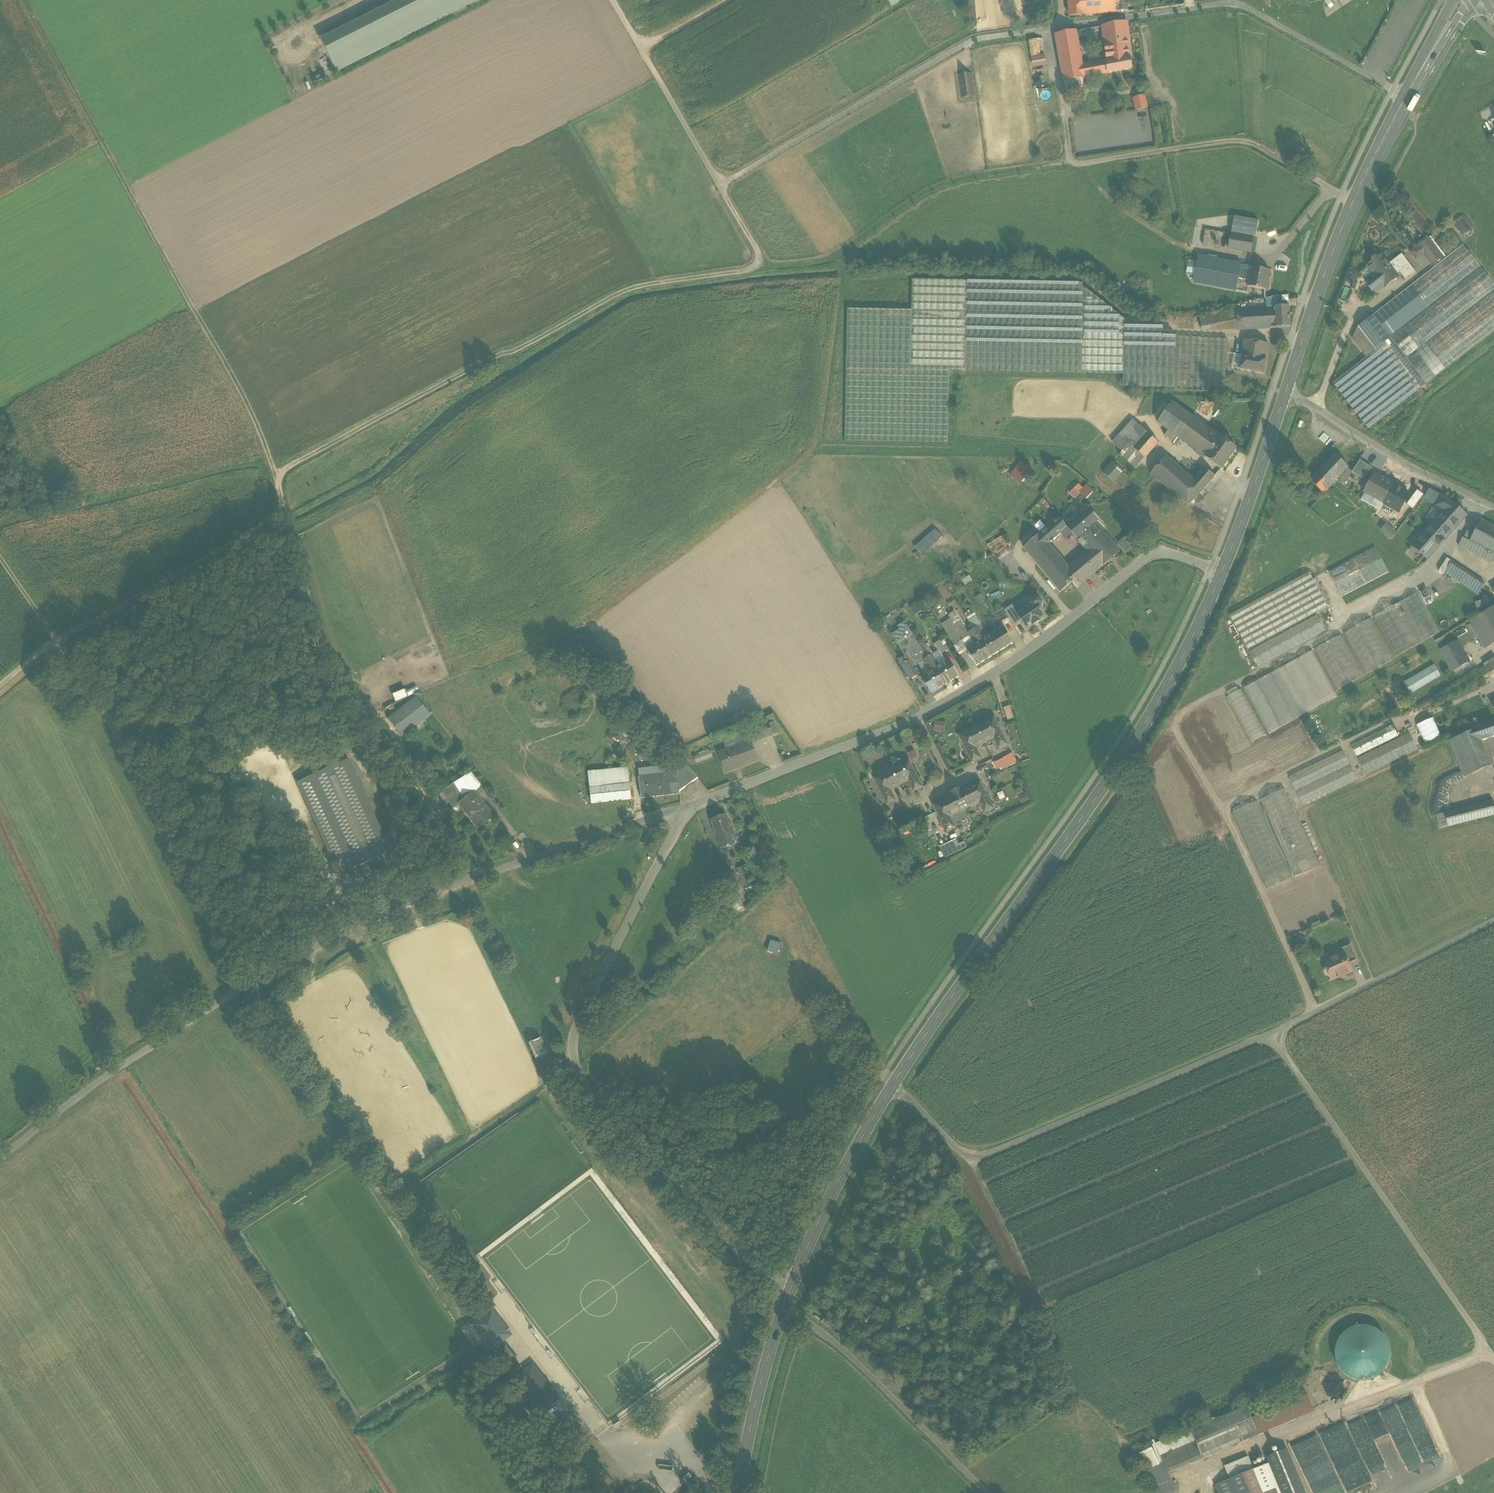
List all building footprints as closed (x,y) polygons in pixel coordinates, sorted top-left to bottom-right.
[(318,45),(331,71),(335,78),(490,0),(406,0),(318,45)] [(1070,16),(1085,15),(1084,0),(1069,0),(1070,16)] [(1085,15),(1117,12),(1116,0),(1084,0),(1085,15)] [(1117,12),(1128,11),(1127,0),(1116,0),(1117,12)] [(1127,22),(1104,27),(1105,34),(1110,63),(1131,59),(1127,22)] [(1104,27),(1095,29),(1096,36),(1105,34),(1104,27)] [(1081,79),(1083,79),(1081,66),(1076,33),(1057,36),(1065,82),(1081,79)] [(1032,58),(1035,68),(1048,64),(1046,54),(1032,58)] [(1110,63),(1107,64),(1109,74),(1132,70),(1131,59),(1110,63)] [(1090,65),(1092,77),(1109,74),(1107,64),(1107,62),(1090,65)] [(1092,77),(1090,65),(1081,66),(1083,79),(1092,77)] [(961,100),(975,98),(972,74),(958,76),(961,100)] [(1083,88),(1081,79),(1065,82),(1067,91),(1083,88)] [(1135,99),(1138,110),(1154,106),(1151,95),(1135,99)] [(1231,234),(1229,249),(1250,253),(1253,238),(1231,234)] [(1443,257),(1429,240),(1419,247),(1424,253),(1433,265),(1443,257)] [(1358,327),(1376,350),(1366,358),(1333,383),(1369,429),(1493,332),(1493,283),(1464,245),(1358,327)] [(1424,253),(1419,247),(1411,253),(1416,259),(1424,253)] [(1414,272),(1401,255),(1389,265),(1398,276),(1401,273),(1405,279),(1414,272)] [(1389,265),(1382,256),(1378,259),(1376,258),(1372,260),(1373,263),(1368,267),(1374,275),(1366,282),(1370,287),(1369,289),(1372,292),(1374,292),(1375,293),(1384,287),(1385,288),(1398,277),(1398,276),(1389,265)] [(1240,265),(1199,258),(1195,282),(1235,290),(1237,279),(1239,269),(1240,265)] [(1251,271),(1239,269),(1237,279),(1249,281),(1248,287),(1266,291),(1270,271),(1252,268),(1251,271)] [(1083,283),(912,280),(912,310),(848,309),(845,441),(948,443),(949,371),(1123,374),(1123,387),(1173,388),(1176,337),(1163,336),(1163,327),(1125,326),(1125,320),(1083,287),(1083,283)] [(1277,296),(1266,299),(1266,308),(1269,308),(1278,307),(1277,296)] [(1278,307),(1269,308),(1270,329),(1290,327),(1289,306),(1278,307)] [(1266,308),(1237,310),(1238,327),(1238,331),(1270,329),(1269,308),(1266,308)] [(1237,310),(1208,316),(1210,327),(1211,330),(1238,327),(1237,310)] [(1208,316),(1200,318),(1202,329),(1210,327),(1208,316)] [(1358,327),(1350,338),(1366,358),(1376,350),(1358,327)] [(1228,339),(1176,337),(1173,388),(1173,391),(1225,392),(1228,339)] [(1268,344),(1244,340),(1242,355),(1266,358),(1268,344)] [(1266,358),(1242,355),(1239,370),(1264,373),(1266,358)] [(1220,437),(1172,402),(1156,423),(1168,431),(1177,438),(1204,458),(1220,437)] [(1147,432),(1133,420),(1112,443),(1116,446),(1125,435),(1136,444),(1147,432)] [(1177,438),(1168,431),(1165,436),(1174,442),(1177,438)] [(1136,444),(1125,435),(1116,446),(1119,449),(1136,464),(1138,466),(1158,443),(1147,432),(1136,444)] [(1236,449),(1220,437),(1204,458),(1220,470),(1236,449)] [(1133,467),(1136,464),(1119,449),(1116,452),(1133,467)] [(1334,454),(1309,480),(1323,494),(1349,467),(1334,454)] [(1194,480),(1166,456),(1150,475),(1187,506),(1204,488),(1194,480)] [(1031,470),(1020,461),(1009,474),(1020,483),(1031,470)] [(1371,468),(1360,461),(1353,471),(1352,472),(1364,480),(1371,468)] [(1113,463),(1103,473),(1112,482),(1122,472),(1113,463)] [(1204,469),(1194,480),(1204,488),(1214,477),(1204,469)] [(1352,472),(1353,471),(1349,469),(1338,480),(1345,486),(1352,472)] [(1409,494),(1374,474),(1369,484),(1365,484),(1363,487),(1365,490),(1364,492),(1375,498),(1381,501),(1399,512),(1409,494)] [(1076,499),(1080,494),(1084,489),(1078,484),(1070,495),(1076,499)] [(1094,491),(1086,486),(1084,489),(1080,494),(1088,499),(1094,491)] [(1466,514),(1452,502),(1442,496),(1437,504),(1446,509),(1443,512),(1457,525),(1466,514)] [(1375,498),(1372,504),(1378,507),(1381,501),(1375,498)] [(1089,508),(1066,526),(1068,528),(1077,539),(1096,523),(1099,520),(1089,508)] [(1443,512),(1424,534),(1438,546),(1457,525),(1443,512)] [(1053,523),(1058,519),(1053,513),(1044,521),(1049,527),(1053,523)] [(1058,519),(1053,523),(1062,533),(1068,528),(1066,526),(1059,518),(1058,519)] [(1470,543),(1483,549),(1493,528),(1493,527),(1481,520),(1475,533),(1471,541),(1470,543)] [(1049,527),(1023,548),(1035,563),(1052,548),(1049,544),(1062,533),(1053,523),(1049,527)] [(1120,551),(1096,523),(1077,539),(1090,554),(1083,560),(1094,573),(1120,551)] [(1386,525),(1382,529),(1391,538),(1395,534),(1386,525)] [(1483,549),(1493,555),(1493,528),(1483,549)] [(935,529),(920,543),(921,544),(916,549),(918,551),(921,554),(941,537),(935,529)] [(1468,529),(1464,538),(1471,541),(1475,533),(1468,529)] [(1420,531),(1410,543),(1427,558),(1438,546),(1424,534),(1420,531)] [(1129,533),(1118,543),(1126,552),(1137,542),(1129,533)] [(1004,535),(988,543),(996,559),(1012,551),(1004,535)] [(1462,536),(1457,545),(1492,564),(1493,561),(1493,556),(1483,549),(1470,543),(1471,541),(1464,538),(1462,536)] [(1386,542),(1328,571),(1342,594),(1398,567),(1386,542)] [(1068,567),(1052,548),(1035,563),(1060,592),(1076,579),(1077,578),(1068,567)] [(925,558),(921,554),(918,551),(914,555),(920,562),(925,558)] [(1288,565),(1283,556),(1276,560),(1282,569),(1288,565)] [(1094,573),(1083,560),(1077,565),(1088,578),(1094,573)] [(1077,565),(1074,562),(1068,567),(1077,578),(1076,579),(1080,584),(1088,578),(1077,565)] [(1451,562),(1444,572),(1450,576),(1457,566),(1451,562)] [(1467,572),(1457,566),(1450,576),(1460,582),(1467,572)] [(1410,577),(1402,569),(1395,576),(1403,584),(1410,577)] [(954,575),(958,581),(965,576),(962,571),(954,575)] [(1235,613),(1230,615),(1247,649),(1326,606),(1307,572),(1235,613)] [(1485,584),(1467,572),(1460,582),(1478,594),(1485,584)] [(1434,603),(1427,588),(1420,592),(1427,606),(1434,603)] [(1417,593),(1400,602),(1422,642),(1439,633),(1417,593)] [(975,599),(979,606),(987,601),(983,594),(975,599)] [(1022,621),(1027,629),(1045,617),(1039,608),(1040,606),(1041,602),(1039,598),(1035,597),(1031,600),(1030,604),(1017,613),(1016,613),(1022,621)] [(1400,602),(1373,617),(1395,657),(1422,642),(1400,602)] [(910,608),(915,616),(924,611),(919,603),(910,608)] [(1012,605),(1005,610),(1009,617),(1014,626),(1022,621),(1016,613),(1017,613),(1012,605)] [(1231,605),(1226,609),(1230,615),(1235,613),(1231,605)] [(1482,614),(1493,636),(1493,607),(1482,614)] [(1003,608),(993,614),(999,624),(1009,617),(1005,610),(1003,608)] [(942,625),(946,632),(955,627),(961,622),(954,612),(948,616),(950,619),(942,625)] [(1317,614),(1249,652),(1258,669),(1326,631),(1317,614)] [(1482,614),(1470,621),(1471,624),(1479,639),(1485,649),(1493,644),(1493,636),(1482,614)] [(1394,659),(1372,619),(1345,634),(1366,674),(1394,659)] [(877,626),(881,632),(891,625),(887,620),(877,626)] [(979,620),(970,625),(973,630),(978,627),(982,625),(979,620)] [(964,640),(970,636),(968,633),(961,622),(955,627),(964,640)] [(923,661),(928,658),(922,647),(920,648),(905,623),(899,626),(901,630),(896,633),(901,641),(900,642),(912,662),(915,660),(923,661)] [(1479,639),(1471,624),(1466,627),(1474,641),(1479,639)] [(964,640),(955,627),(946,632),(955,646),(964,640)] [(1003,650),(993,634),(985,639),(978,627),(973,630),(990,657),(1003,650)] [(993,634),(1003,650),(1012,644),(1002,628),(993,634)] [(990,657),(973,630),(968,633),(970,636),(975,645),(967,650),(967,651),(976,666),(990,657)] [(918,664),(925,676),(930,672),(923,661),(915,660),(912,662),(900,642),(901,641),(896,633),(892,635),(906,657),(909,661),(912,668),(918,664)] [(1363,675),(1342,635),(1314,650),(1315,651),(1336,690),(1363,675)] [(975,645),(970,636),(964,640),(955,646),(954,646),(960,655),(967,651),(967,650),(975,645)] [(940,640),(934,644),(939,651),(941,654),(947,651),(940,640)] [(1458,641),(1441,650),(1453,672),(1469,662),(1458,641)] [(922,647),(928,658),(933,655),(927,644),(922,647)] [(946,663),(941,654),(939,651),(933,655),(940,666),(946,663)] [(1224,694),(1205,704),(1232,754),(1338,695),(1336,690),(1315,651),(1227,700),(1224,694)] [(935,669),(940,666),(933,655),(928,658),(935,669)] [(906,657),(899,661),(902,666),(909,661),(906,657)] [(1483,665),(1485,667),(1489,673),(1490,674),(1493,671),(1493,657),(1483,665)] [(923,661),(930,672),(935,669),(928,658),(923,661)] [(912,668),(909,661),(902,666),(911,680),(917,676),(912,668)] [(940,666),(935,669),(945,685),(959,677),(949,661),(946,663),(940,666)] [(1435,667),(1405,684),(1410,693),(1440,676),(1435,667)] [(1485,667),(1478,671),(1483,677),(1489,673),(1485,667)] [(935,669),(930,672),(925,676),(922,678),(931,693),(945,685),(935,669)] [(389,696),(398,693),(392,678),(383,682),(389,696)] [(394,704),(406,700),(403,693),(392,698),(394,704)] [(415,702),(388,722),(400,739),(427,718),(415,702)] [(1010,707),(1004,709),(1008,721),(1014,718),(1010,707)] [(765,717),(752,722),(758,739),(772,734),(765,717)] [(994,718),(976,727),(985,743),(994,739),(999,750),(1008,745),(994,718)] [(1433,718),(1416,725),(1424,744),(1441,737),(1433,718)] [(1473,728),(1474,730),(1475,730),(1480,742),(1493,737),(1493,720),(1473,728)] [(1298,721),(1207,772),(1224,803),(1315,753),(1298,721)] [(1397,735),(1392,726),(1385,729),(1390,741),(1398,737),(1398,736),(1399,736),(1398,734),(1397,735)] [(976,727),(959,736),(972,763),(981,759),(976,748),(985,743),(976,727)] [(1385,729),(1350,746),(1356,758),(1390,741),(1385,729)] [(1474,730),(1448,742),(1460,769),(1464,778),(1491,766),(1480,742),(1475,730),(1474,730)] [(639,732),(634,739),(641,745),(647,738),(639,732)] [(728,750),(748,743),(745,734),(725,741),(728,750)] [(1409,734),(1357,760),(1365,777),(1418,751),(1409,734)] [(652,741),(646,748),(650,751),(656,744),(652,741)] [(728,750),(718,754),(725,772),(757,760),(750,742),(748,743),(728,750)] [(915,750),(909,753),(911,759),(917,757),(915,750)] [(1357,781),(1343,751),(1289,777),(1303,806),(1357,781)] [(694,759),(697,765),(713,759),(711,753),(694,759)] [(1002,762),(1005,768),(1012,764),(1009,758),(1002,762)] [(909,760),(891,769),(900,786),(908,782),(914,792),(923,788),(909,760)] [(306,780),(343,861),(348,873),(390,854),(384,842),(347,761),(306,780)] [(645,777),(668,774),(667,766),(644,769),(645,777)] [(689,766),(677,773),(680,792),(698,778),(689,766)] [(988,771),(991,777),(1001,772),(999,766),(988,771)] [(628,769),(588,773),(590,789),(630,784),(628,769)] [(891,769),(873,778),(887,806),(896,801),(891,790),(900,786),(891,769)] [(1460,769),(1443,777),(1447,786),(1464,778),(1460,769)] [(470,773),(453,786),(459,795),(464,801),(474,793),(481,788),(470,773)] [(668,774),(645,777),(640,778),(639,778),(641,798),(680,794),(680,792),(677,773),(668,774)] [(343,861),(306,780),(296,785),(332,865),(343,861)] [(963,790),(962,791),(966,798),(971,807),(979,803),(985,814),(994,809),(980,782),(963,790)] [(630,784),(590,789),(592,804),(631,799),(630,784)] [(453,786),(441,794),(448,804),(459,795),(453,786)] [(961,787),(949,794),(950,796),(951,796),(954,803),(966,798),(962,791),(963,790),(961,787)] [(1319,866),(1284,790),(1259,801),(1294,877),(1319,866)] [(474,793),(464,801),(465,801),(459,805),(477,830),(492,818),(483,807),(482,808),(478,802),(479,801),(474,793)] [(1019,795),(1022,803),(1028,801),(1025,793),(1019,795)] [(459,795),(448,804),(453,810),(459,805),(465,801),(464,801),(459,795)] [(950,796),(933,805),(947,833),(956,828),(954,824),(950,817),(964,811),(971,807),(966,798),(954,803),(951,796),(950,796)] [(1482,804),(1483,805),(1485,815),(1493,813),(1493,806),(1493,801),(1482,804)] [(1292,878),(1257,802),(1232,813),(1267,890),(1292,878)] [(1483,805),(1445,816),(1448,826),(1485,815),(1483,805)] [(964,811),(950,817),(954,824),(967,817),(964,811)] [(1445,816),(1445,814),(1436,817),(1439,828),(1448,826),(1445,816)] [(726,816),(711,821),(717,838),(718,837),(727,834),(732,832),(726,816)] [(732,832),(727,834),(730,843),(736,841),(732,832)] [(727,834),(718,837),(721,846),(730,843),(727,834)] [(956,840),(951,842),(956,853),(962,850),(956,840)] [(945,859),(956,853),(951,842),(940,848),(945,859)] [(737,869),(740,881),(749,878),(745,867),(737,869)] [(741,889),(743,895),(756,890),(754,884),(741,889)] [(752,926),(757,936),(770,929),(765,919),(752,926)] [(771,940),(768,951),(779,954),(782,943),(771,940)] [(1350,944),(1341,948),(1344,954),(1345,956),(1349,964),(1357,961),(1350,944)] [(387,955),(391,965),(401,961),(397,951),(387,955)] [(379,952),(374,955),(381,969),(387,966),(379,952)] [(1344,954),(1324,963),(1326,968),(1325,968),(1324,971),(1325,974),(1328,975),(1329,975),(1331,980),(1352,971),(1349,964),(1345,956),(1344,954)] [(428,1000),(418,990),(414,993),(424,1004),(428,1000)] [(428,1011),(433,1022),(447,1016),(442,1005),(428,1011)] [(474,1011),(464,1017),(472,1030),(482,1024),(474,1011)] [(451,1034),(457,1053),(467,1050),(461,1031),(451,1034)] [(540,1039),(534,1042),(540,1055),(546,1052),(540,1039)] [(546,1052),(540,1055),(534,1042),(531,1044),(539,1061),(548,1057),(546,1052)] [(770,1135),(775,1131),(772,1128),(787,1116),(784,1111),(772,1121),(769,1118),(762,1124),(770,1135)] [(787,1116),(772,1128),(775,1131),(779,1136),(794,1124),(787,1116)] [(472,1324),(476,1330),(492,1318),(508,1340),(513,1336),(493,1309),(472,1324)] [(499,1346),(508,1340),(492,1318),(476,1330),(497,1357),(504,1351),(499,1346)] [(1341,1336),(1336,1346),(1335,1356),(1338,1366),(1345,1374),(1354,1379),(1365,1380),(1375,1377),(1384,1370),(1389,1360),(1390,1351),(1386,1340),(1380,1332),(1369,1326),(1360,1326),(1349,1329),(1341,1336)] [(507,1349),(504,1351),(497,1357),(511,1375),(510,1375),(514,1381),(520,1377),(516,1372),(521,1368),(507,1349)] [(535,1365),(529,1370),(554,1403),(560,1398),(535,1365)] [(1307,1395),(1251,1419),(1258,1435),(1314,1411),(1307,1395)] [(1246,1407),(1191,1430),(1196,1442),(1196,1443),(1203,1459),(1258,1435),(1251,1419),(1246,1407)] [(1381,1410),(1360,1415),(1364,1429),(1363,1429),(1357,1428),(1351,1429),(1352,1433),(1352,1432),(1355,1443),(1371,1439),(1373,1451),(1376,1437),(1383,1435),(1376,1434),(1375,1431),(1381,1430),(1381,1426),(1383,1416),(1381,1410)] [(1284,1441),(1287,1449),(1305,1492),(1352,1492),(1319,1427),(1284,1441)] [(1196,1443),(1161,1457),(1168,1474),(1203,1459),(1196,1443)] [(1287,1449),(1266,1457),(1281,1492),(1305,1492),(1287,1449)] [(1378,1486),(1408,1472),(1399,1452),(1393,1455),(1394,1459),(1375,1468),(1376,1469),(1381,1466),(1384,1472),(1379,1475),(1379,1473),(1373,1476),(1378,1486)] [(1215,1485),(1218,1492),(1281,1492),(1269,1463),(1215,1485)] [(1175,1489),(1172,1481),(1155,1488),(1157,1492),(1167,1492),(1175,1489)]
